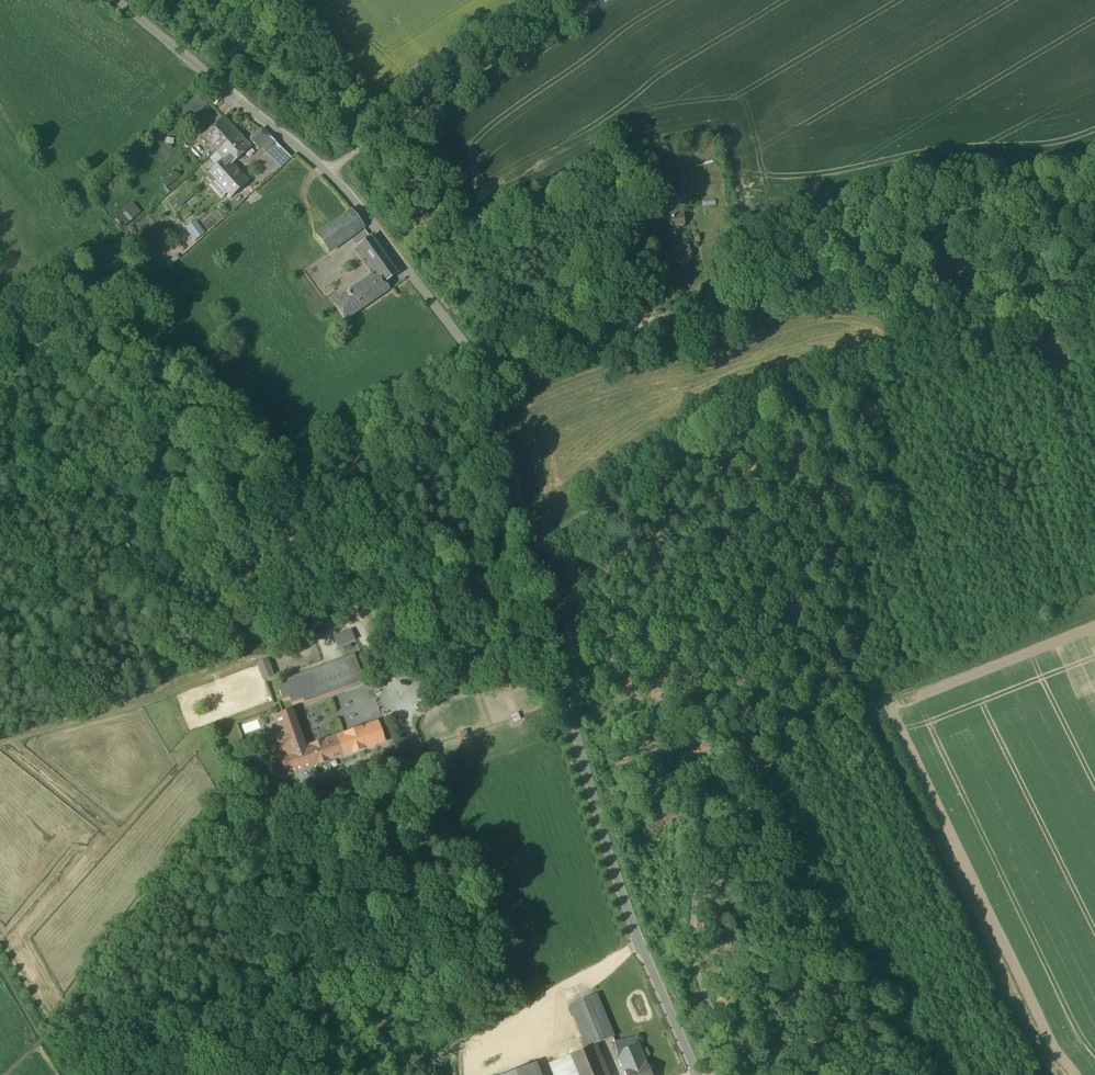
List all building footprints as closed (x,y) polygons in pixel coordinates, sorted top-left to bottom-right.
[(194,115),(194,116),(209,102),(200,92),(185,106),(194,115)] [(177,113),(186,123),(194,115),(185,106),(177,113)] [(203,137),(216,152),(227,142),(228,143),(238,134),(224,119),(203,137)] [(250,141),(258,149),(261,146),(270,137),(262,130),(250,141)] [(250,148),(238,134),(228,143),(227,142),(216,152),(217,153),(223,160),(229,167),(230,166),(250,148)] [(267,152),(276,143),(270,137),(261,146),(267,152)] [(265,153),(281,169),(291,159),(276,143),(267,152),(265,153)] [(217,166),(223,160),(217,153),(210,159),(217,166)] [(208,174),(231,199),(247,185),(230,166),(229,167),(223,160),(217,166),(208,174)] [(124,227),(141,212),(133,202),(116,218),(124,227)] [(316,239),(327,254),(363,228),(352,213),(316,239)] [(662,220),(663,228),(685,225),(684,217),(662,220)] [(189,226),(192,232),(206,226),(203,220),(189,226)] [(377,275),(383,284),(385,282),(398,274),(373,237),(358,247),(377,275)] [(669,251),(671,262),(684,259),(682,249),(669,251)] [(333,305),(344,321),(390,290),(385,282),(383,284),(377,275),(333,305)] [(355,641),(350,629),(333,636),(338,647),(355,641)] [(353,655),(295,677),(297,683),(355,661),(353,655)] [(256,664),(257,667),(263,681),(265,680),(275,676),(268,660),(256,664)] [(290,698),(292,704),(304,700),(305,703),(363,682),(355,661),(297,683),(295,677),(277,683),(284,700),(290,698)] [(280,757),(287,776),(294,773),(294,774),(341,757),(335,738),(305,748),(291,711),(282,715),(274,718),(279,733),(275,734),(283,756),(280,757)] [(335,738),(341,757),(384,741),(377,723),(335,738)] [(570,1006),(587,1047),(612,1036),(595,996),(570,1006)] [(620,1060),(624,1073),(647,1065),(635,1038),(614,1043),(618,1060),(620,1060)] [(571,1056),(579,1074),(603,1074),(591,1048),(571,1056)] [(571,1056),(548,1065),(552,1074),(579,1074),(571,1056)] [(535,1063),(505,1074),(540,1074),(535,1063)] [(625,1074),(651,1074),(647,1065),(624,1073),(625,1074)]
